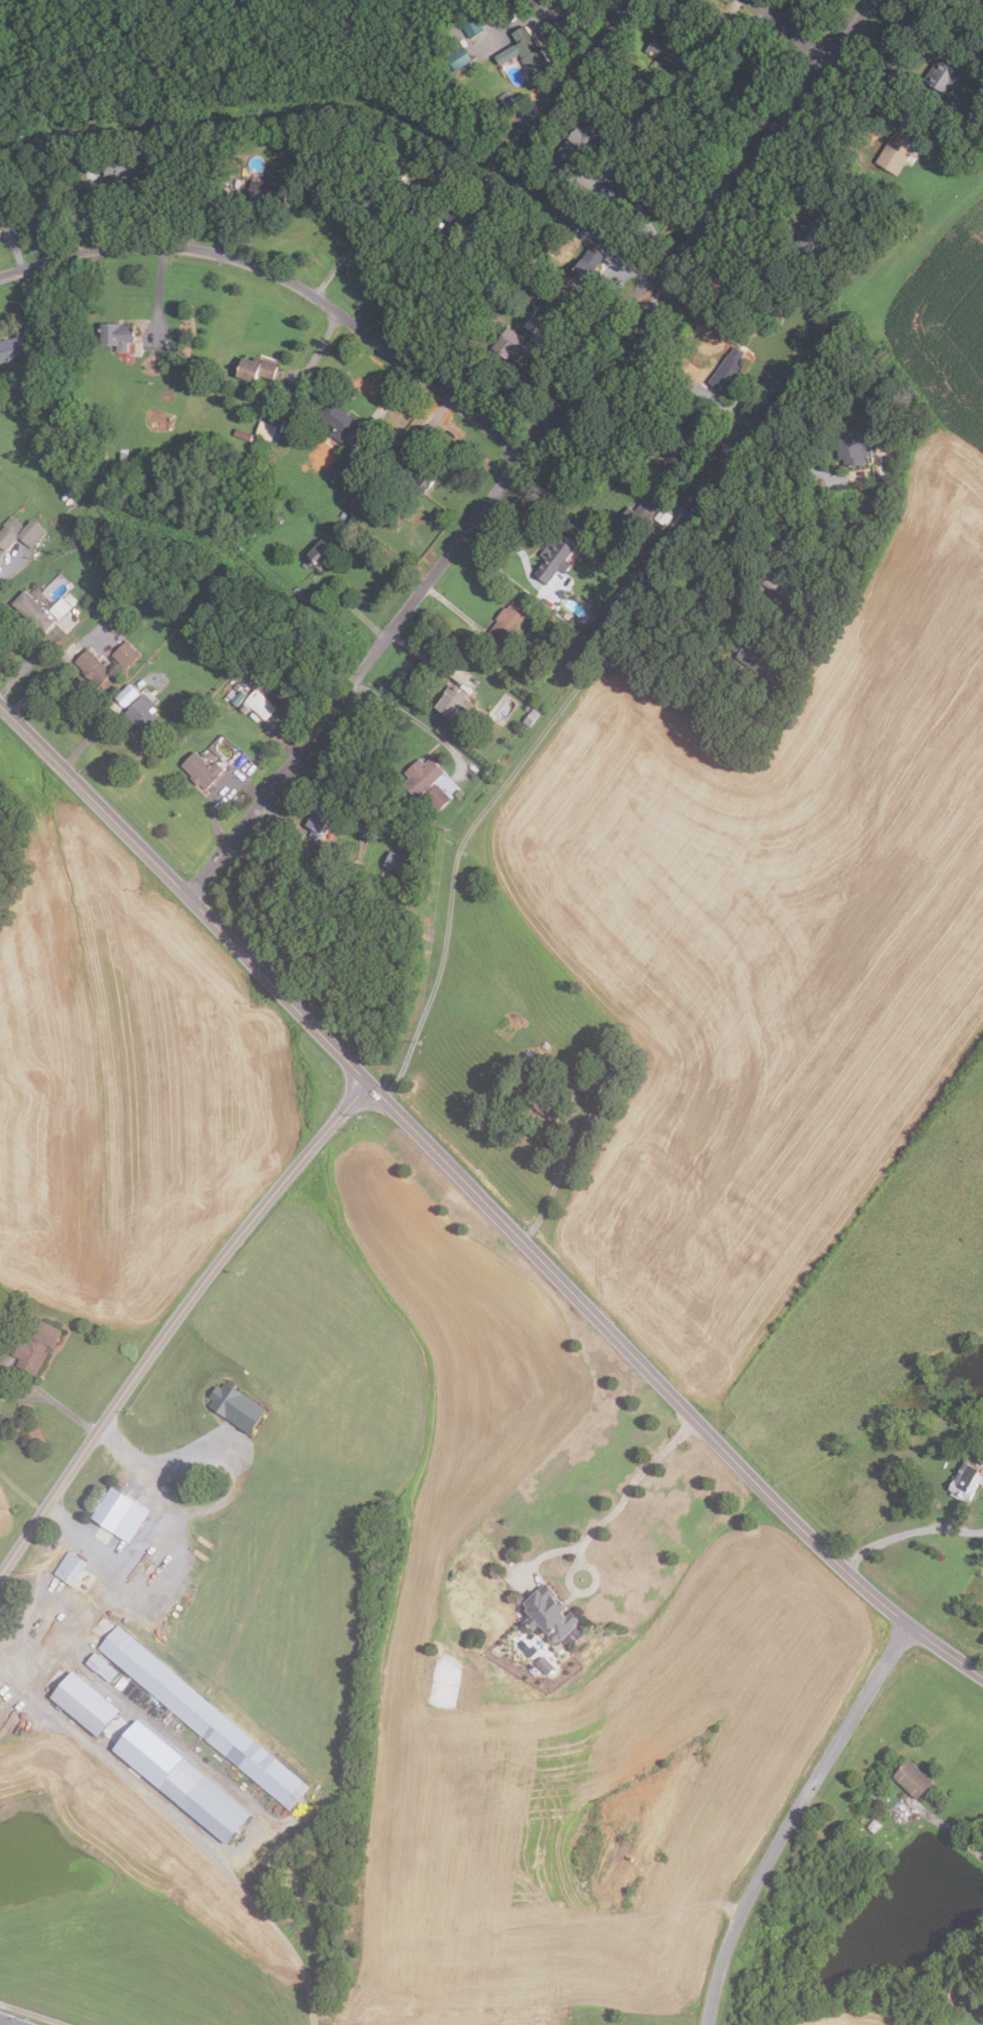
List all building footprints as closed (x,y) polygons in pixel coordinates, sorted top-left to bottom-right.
[(510,20),(506,14),(510,11),(515,17),(510,20)] [(492,33),(485,36),(481,28),(488,24),(492,33)] [(499,65),(493,55),(516,42),(510,33),(524,24),(542,54),(544,52),(552,66),(533,78),(518,53),(499,65)] [(702,43),(697,38),(707,29),(712,33),(702,43)] [(673,66),(653,51),(650,55),(644,50),(658,32),(683,51),(673,66)] [(461,45),(446,55),(439,45),(454,34),(461,45)] [(471,61),(450,73),(442,58),(463,46),(471,61)] [(721,65),(713,59),(722,49),(729,55),(721,65)] [(745,95),(732,84),(755,54),(768,64),(745,95)] [(944,93),(923,79),(936,58),(963,75),(953,90),(948,86),(944,93)] [(686,69),(677,82),(668,76),(677,63),(686,69)] [(612,121),(602,133),(590,124),(600,112),(612,121)] [(590,157),(581,148),(579,150),(565,137),(575,126),(581,131),(588,124),(605,140),(590,157)] [(897,175),(875,161),(895,128),(921,144),(914,156),(910,154),(897,175)] [(578,151),(567,163),(554,152),(565,140),(578,151)] [(152,178),(103,176),(104,156),(153,158),(152,178)] [(284,203),(247,198),(250,179),(286,185),(284,203)] [(221,209),(209,205),(213,193),(225,198),(221,209)] [(808,253),(794,243),(798,238),(794,235),(807,218),(812,222),(822,209),(834,218),(808,253)] [(858,227),(848,219),(856,209),(866,217),(858,227)] [(584,239),(578,234),(584,227),(590,232),(584,239)] [(584,282),(570,271),(590,245),(604,256),(584,282)] [(548,335),(542,344),(518,325),(525,316),(548,335)] [(127,351),(115,351),(115,345),(98,345),(98,323),(122,323),(122,325),(133,325),(133,342),(127,342),(127,351)] [(518,369),(490,348),(506,326),(534,347),(518,369)] [(27,354),(0,363),(0,341),(21,334),(27,354)] [(724,394),(708,383),(733,346),(743,353),(738,360),(745,365),(724,394)] [(255,383),(234,375),(241,356),(259,363),(260,359),(278,365),(272,381),(257,376),(255,383)] [(772,391),(767,388),(770,383),(775,386),(772,391)] [(341,444),(328,433),(333,428),(318,416),(330,401),(358,423),(341,444)] [(269,441),(254,435),(260,421),(275,426),(269,441)] [(844,467),(843,457),(838,458),(835,441),(839,440),(838,432),(859,428),(862,443),(869,442),(871,455),(864,456),(865,463),(844,467)] [(252,434),(249,442),(232,437),(235,429),(252,434)] [(437,476),(422,494),(411,485),(415,480),(389,459),(399,446),(437,476)] [(127,452),(127,466),(118,466),(118,453),(127,452)] [(672,516),(663,526),(652,518),(661,507),(672,516)] [(279,523),(272,516),(277,510),(284,518),(279,523)] [(5,551),(0,547),(0,530),(3,526),(2,525),(10,515),(24,527),(31,520),(45,532),(31,548),(17,536),(5,551)] [(682,534),(676,529),(681,522),(687,527),(682,534)] [(547,584),(533,573),(544,559),(538,555),(557,530),(576,545),(565,560),(570,565),(564,573),(558,569),(547,584)] [(322,572),(307,559),(323,540),(338,553),(322,572)] [(120,571),(115,577),(105,567),(110,562),(120,571)] [(654,572),(649,579),(639,572),(644,564),(654,572)] [(786,601),(759,583),(768,569),(796,586),(786,601)] [(44,632),(38,626),(36,628),(10,604),(24,590),(50,614),(49,616),(55,621),(44,632)] [(70,607),(58,619),(49,610),(61,598),(70,607)] [(528,613),(500,651),(484,639),(497,621),(494,619),(503,607),(505,609),(511,601),(528,613)] [(112,631),(106,637),(96,625),(101,620),(112,631)] [(125,669),(111,655),(125,641),(139,654),(125,669)] [(817,650),(809,647),(811,641),(819,644),(817,650)] [(98,685),(93,680),(91,682),(80,671),(81,670),(73,661),(86,648),(110,672),(98,685)] [(570,669),(565,665),(568,660),(573,664),(570,669)] [(124,708),(114,698),(128,683),(138,693),(124,708)] [(237,691),(232,688),(236,683),(241,687),(237,691)] [(449,719),(433,707),(445,693),(444,692),(449,685),(472,703),(467,709),(461,704),(449,719)] [(235,706),(230,702),(241,689),(246,694),(235,706)] [(264,720),(244,701),(254,689),(275,707),(264,720)] [(234,693),(230,698),(226,695),(230,690),(234,693)] [(147,737),(123,713),(144,693),(155,704),(149,709),(162,723),(147,737)] [(244,713),(238,708),(243,702),(249,707),(244,713)] [(540,713),(529,727),(522,722),(533,708),(540,713)] [(206,789),(200,783),(197,786),(189,779),(191,777),(180,765),(194,751),(209,767),(215,761),(223,769),(218,775),(219,776),(206,789)] [(437,811),(421,794),(415,799),(402,784),(408,778),(403,772),(418,759),(423,764),(430,757),(444,772),(430,785),(433,787),(437,783),(451,799),(437,811)] [(458,800),(453,794),(459,789),(464,794),(458,800)] [(316,840),(308,835),(310,830),(303,826),(317,805),(332,815),(316,840)] [(401,875),(382,866),(389,851),(408,860),(401,875)] [(545,1050),(541,1046),(546,1042),(549,1046),(545,1050)] [(534,1054),(529,1060),(523,1055),(528,1050),(534,1054)] [(12,1355),(18,1358),(15,1365),(34,1375),(46,1352),(44,1350),(46,1345),(52,1348),(61,1331),(36,1318),(26,1335),(30,1337),(27,1343),(20,1339),(12,1355)] [(208,1406),(248,1433),(265,1409),(224,1382),(220,1387),(216,1384),(207,1396),(212,1399),(208,1406)] [(975,1472),(982,1476),(982,1484),(979,1482),(970,1500),(966,1499),(965,1501),(950,1494),(951,1491),(948,1489),(962,1460),(977,1468),(975,1472)] [(127,1542),(90,1517),(111,1485),(148,1510),(127,1542)] [(72,1586),(53,1573),(68,1551),(87,1563),(72,1586)] [(579,1619),(574,1624),(582,1633),(568,1646),(562,1639),(560,1641),(559,1639),(554,1644),(546,1636),(548,1634),(538,1624),(532,1630),(524,1622),(530,1616),(523,1609),(526,1607),(521,1602),(535,1588),(537,1590),(545,1583),(555,1594),(554,1596),(565,1607),(563,1609),(568,1614),(571,1611),(579,1619)] [(287,1810),(96,1648),(117,1624),(307,1786),(287,1810)] [(107,1683),(85,1662),(94,1652),(116,1672),(107,1683)] [(546,1675),(535,1663),(544,1655),(555,1667),(546,1675)] [(97,1737),(49,1697),(71,1671),(119,1711),(97,1737)] [(225,1843),(110,1748),(134,1719),(249,1814),(225,1843)] [(913,1800),(891,1777),(909,1759),(932,1782),(913,1800)] [(879,1824),(873,1833),(866,1827),(872,1819),(879,1824)]
